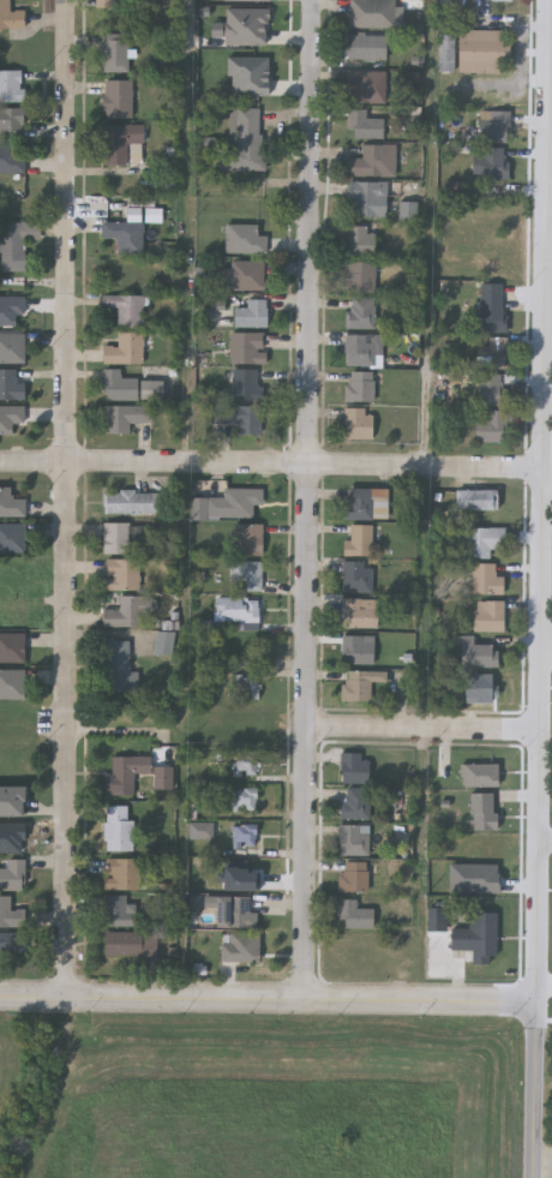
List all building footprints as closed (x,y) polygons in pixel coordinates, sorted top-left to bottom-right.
[(24,26),(0,26),(0,0),(10,0),(10,10),(24,10),(24,26)] [(97,10),(115,10),(115,0),(97,0),(97,10)] [(349,26),(349,0),(395,0),(395,26),(349,26)] [(456,72),(456,29),(506,29),(506,72),(456,72)] [(102,71),(102,32),(128,32),(128,71),(102,71)] [(388,60),(348,60),(348,34),(388,34),(388,60)] [(23,101),(0,101),(0,70),(23,70),(23,101)] [(348,101),(348,70),(385,71),(385,101),(348,101)] [(132,118),(104,118),(104,79),(132,79),(132,118)] [(23,130),(0,130),(0,107),(23,107),(23,130)] [(263,169),(220,168),(220,151),(235,151),(236,107),(263,107),(263,169)] [(367,107),(367,118),(384,118),(384,137),(349,137),(349,107),(367,107)] [(510,110),(509,140),(479,140),(479,109),(510,110)] [(127,142),(127,165),(102,165),(102,125),(144,125),(144,142),(127,142)] [(25,172),(0,172),(0,144),(25,144),(25,172)] [(395,175),(348,175),(348,156),(362,156),(362,144),(395,144),(395,175)] [(480,155),(480,146),(509,146),(509,178),(474,178),(474,155),(480,155)] [(348,199),(348,181),(386,181),(386,215),(355,215),(355,199),(348,199)] [(25,270),(0,270),(0,221),(41,221),(41,238),(25,238),(25,270)] [(226,223),(265,223),(265,252),(226,252),(226,223)] [(376,255),(347,255),(347,225),(376,225),(376,255)] [(264,259),(264,289),(230,289),(230,259),(264,259)] [(374,292),(347,292),(347,261),(376,261),(374,292)] [(504,282),(504,331),(480,331),(480,282),(504,282)] [(143,294),(143,327),(118,327),(118,306),(102,306),(102,294),(143,294)] [(16,324),(0,324),(0,295),(24,295),(24,313),(16,313),(16,324)] [(374,297),(374,327),(348,327),(348,297),(374,297)] [(266,327),(233,325),(234,307),(246,307),(246,298),(266,298),(266,327)] [(24,361),(0,361),(0,331),(24,331),(24,361)] [(143,331),(143,361),(102,361),(102,346),(118,346),(118,331),(143,331)] [(230,331),(265,331),(265,361),(230,361),(230,331)] [(346,364),(346,334),(382,334),(382,353),(374,353),(374,364),(346,364)] [(506,366),(476,366),(476,345),(487,345),(487,336),(506,336),(506,366)] [(258,397),(230,397),(230,367),(258,367),(258,397)] [(24,397),(0,397),(0,369),(16,369),(16,379),(24,379),(24,397)] [(121,369),(121,377),(137,377),(137,399),(102,399),(102,369),(121,369)] [(374,370),(374,400),(346,400),(346,370),(374,370)] [(504,372),(504,403),(475,403),(475,372),(504,372)] [(214,421),(214,402),(260,402),(260,432),(240,432),(240,421),(214,421)] [(12,432),(0,432),(0,403),(23,403),(23,420),(12,420),(12,432)] [(151,405),(151,420),(128,420),(128,430),(102,430),(102,405),(151,405)] [(372,406),(372,437),(344,437),(344,406),(372,406)] [(505,408),(505,439),(475,439),(475,418),(487,418),(487,408),(505,408)] [(25,514),(0,514),(0,486),(10,486),(10,496),(25,496),(25,514)] [(262,503),(252,503),(252,515),(205,515),(205,496),(223,496),(223,486),(262,486),(262,503)] [(372,486),(372,518),(344,518),(344,486),(372,486)] [(157,489),(157,512),(102,512),(102,489),(157,489)] [(498,508),(456,508),(456,489),(498,489),(498,508)] [(23,551),(0,551),(0,521),(23,521),(23,551)] [(102,521),(128,521),(128,551),(102,551),(102,521)] [(262,521),(262,554),(235,554),(235,521),(262,521)] [(343,540),(350,540),(350,524),(372,524),(372,554),(343,554),(343,540)] [(490,556),(461,556),(461,526),(504,526),(504,548),(490,548),(490,556)] [(138,558),(138,590),(103,590),(103,558),(138,558)] [(230,561),(260,561),(260,590),(240,590),(240,580),(230,580),(230,561)] [(343,590),(343,561),(368,561),(368,590),(343,590)] [(472,562),(497,562),(497,592),(472,592),(472,562)] [(144,626),(101,626),(101,608),(118,608),(118,594),(144,594),(144,626)] [(258,620),(223,620),(223,598),(258,598),(258,620)] [(378,627),(343,627),(343,598),(378,598),(378,627)] [(473,629),(473,599),(503,599),(503,629),(473,629)] [(23,662),(0,662),(0,632),(23,632),(23,662)] [(172,632),(172,652),(156,652),(156,632),(172,632)] [(374,663),(342,663),(342,634),(362,634),(362,641),(374,641),(374,663)] [(497,644),(497,665),(457,665),(457,634),(474,634),(474,644),(497,644)] [(127,639),(127,670),(138,670),(138,690),(103,690),(103,639),(127,639)] [(23,698),(0,698),(0,669),(23,669),(23,698)] [(342,699),(342,670),(388,670),(388,681),(370,681),(370,699),(342,699)] [(463,701),(463,674),(493,674),(493,684),(497,684),(497,701),(463,701)] [(259,699),(236,699),(236,676),(259,676),(259,699)] [(257,773),(233,773),(233,751),(257,751),(257,773)] [(133,795),(103,795),(103,772),(112,772),(112,755),(150,755),(150,772),(133,772),(133,795)] [(498,763),(498,787),(461,787),(461,763),(498,763)] [(23,814),(0,814),(0,785),(23,785),(23,814)] [(233,787),(257,787),(257,809),(233,809),(233,787)] [(341,787),(370,787),(370,818),(341,818),(341,787)] [(470,791),(496,791),(496,829),(470,829),(470,791)] [(132,849),(104,849),(104,805),(132,805),(132,849)] [(211,821),(211,837),(191,838),(190,823),(211,821)] [(233,824),(256,824),(256,847),(233,847),(233,824)] [(341,824),(368,824),(368,854),(341,854),(341,824)] [(103,887),(103,856),(138,856),(138,887),(103,887)] [(24,889),(0,889),(0,867),(7,867),(7,859),(24,859),(24,889)] [(257,883),(230,883),(230,861),(257,861),(257,883)] [(368,890),(340,890),(340,861),(368,861),(368,890)] [(102,893),(125,893),(125,910),(138,910),(138,925),(102,925),(102,893)] [(25,925),(0,925),(0,895),(10,895),(10,908),(25,908),(25,925)] [(257,910),(257,925),(214,925),(214,895),(250,895),(250,910),(257,910)] [(373,927),(338,927),(338,898),(358,898),(358,907),(373,907),(373,927)] [(444,929),(427,929),(427,908),(444,908),(444,929)] [(497,910),(497,963),(470,963),(470,950),(450,950),(450,927),(468,927),(468,910),(497,910)] [(157,929),(157,957),(103,957),(103,929),(157,929)] [(259,961),(221,961),(221,931),(259,931),(259,961)] [(23,952),(0,952),(0,932),(23,932),(23,952)]
